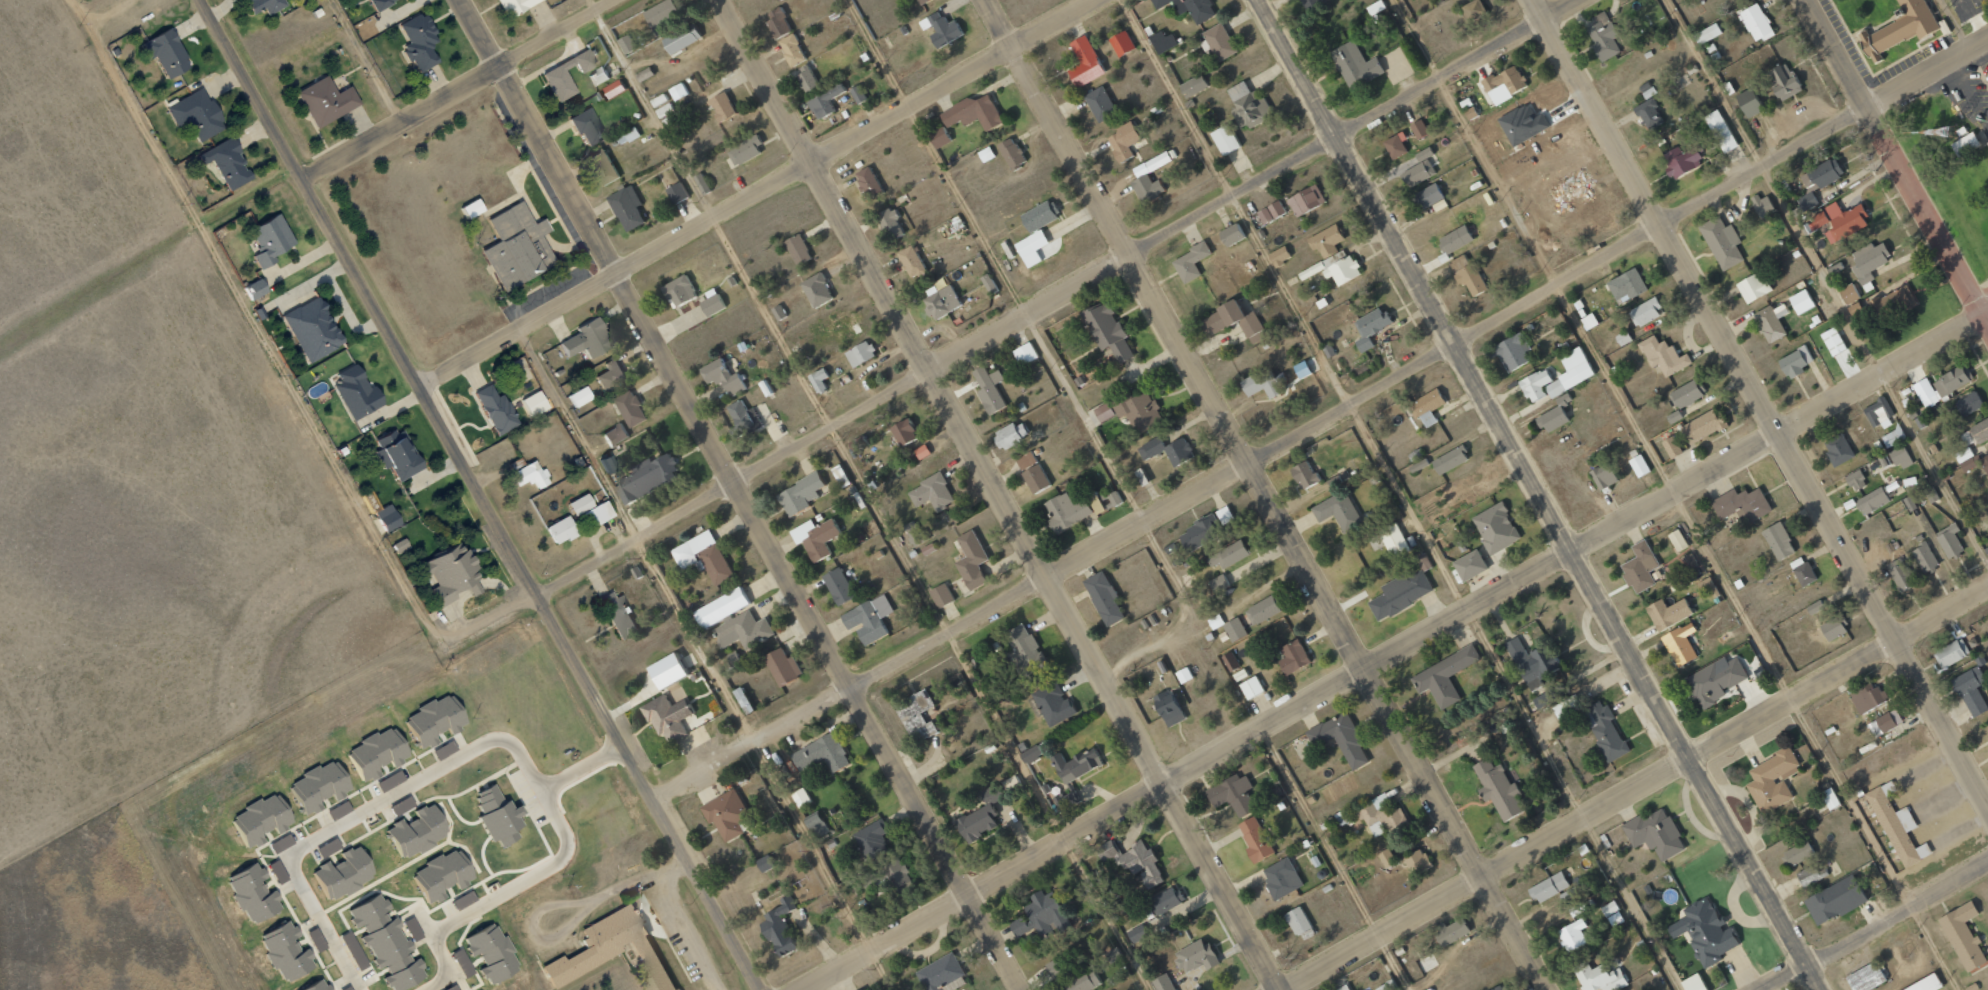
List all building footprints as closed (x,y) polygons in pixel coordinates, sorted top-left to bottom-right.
[(247,14),(261,7),(264,14),(283,5),(281,0),(240,0),(247,14)] [(392,0),(367,0),(372,10),(392,0)] [(540,0),(494,0),(502,17),(540,0)] [(1210,0),(1152,0),(1156,9),(1173,1),(1179,15),(1190,10),(1196,24),(1217,15),(1210,0)] [(1305,9),(1322,3),(1321,0),(1301,0),(1305,9)] [(1467,21),(1487,13),(1481,0),(1473,0),(1461,5),(1467,21)] [(1911,13),(1875,31),(1872,26),(1860,32),(1877,66),(1888,60),(1883,51),(1921,32),(1924,39),(1943,29),(1928,0),(1904,0),(1911,13)] [(644,11),(653,33),(675,23),(667,5),(665,6),(663,2),(644,11)] [(1754,43),(1774,34),(1760,3),(1739,12),(1754,43)] [(776,38),(792,30),(780,6),(764,14),(776,38)] [(946,22),(941,10),(928,15),(935,32),(930,34),(936,47),(963,36),(956,18),(946,22)] [(1591,18),(1595,23),(1584,30),(1604,61),(1621,50),(1613,37),(1619,34),(1604,10),(1591,18)] [(396,23),(405,43),(399,46),(406,60),(409,59),(415,72),(435,62),(427,44),(434,41),(421,12),(396,23)] [(672,55),(702,36),(692,22),(663,41),(672,55)] [(1211,49),(1217,62),(1237,51),(1222,22),(1203,32),(1207,39),(1201,42),(1206,52),(1211,49)] [(1723,34),(1717,23),(1694,33),(1699,45),(1723,34)] [(186,68),(171,27),(139,39),(145,58),(153,55),(161,77),(186,68)] [(1117,56),(1135,49),(1127,30),(1109,37),(1117,56)] [(1172,32),(1165,36),(1162,30),(1149,36),(1158,54),(1178,44),(1172,32)] [(806,60),(793,33),(778,40),(790,67),(806,60)] [(625,53),(636,49),(629,34),(618,39),(625,53)] [(1080,64),(1068,69),(1077,89),(1106,76),(1086,34),(1070,42),(1080,64)] [(1384,73),(1377,56),(1365,62),(1355,39),(1330,50),(1348,89),(1384,73)] [(578,73),(594,65),(585,48),(570,56),(578,73)] [(573,94),(562,68),(572,64),(569,58),(539,71),(552,102),(573,94)] [(1770,70),(1778,84),(1772,87),(1780,102),(1801,90),(1786,61),(1770,70)] [(795,73),(806,93),(820,85),(809,65),(795,73)] [(1491,102),(1527,89),(1518,65),(1482,79),(1491,102)] [(636,73),(640,82),(654,75),(650,66),(636,73)] [(586,73),(591,86),(609,80),(604,67),(586,73)] [(1185,98),(1208,86),(1202,73),(1179,84),(1185,98)] [(356,104),(346,85),(332,92),(323,75),(292,91),(311,127),(356,104)] [(626,90),(620,79),(603,88),(609,99),(626,90)] [(1241,130),(1263,119),(1262,116),(1270,112),(1259,89),(1251,93),(1245,80),(1227,89),(1236,107),(1231,110),(1241,130)] [(689,95),(684,82),(669,87),(674,100),(689,95)] [(830,98),(847,92),(844,84),(809,97),(816,118),(835,111),(830,98)] [(868,100),(861,84),(851,89),(857,104),(868,100)] [(1116,114),(1105,86),(1085,94),(1097,122),(1116,114)] [(1735,95),(1747,119),(1763,111),(1752,87),(1735,95)] [(173,126),(186,121),(195,140),(221,129),(203,88),(164,104),(173,126)] [(985,130),(1003,122),(989,90),(940,113),(947,127),(962,120),(964,125),(980,118),(985,130)] [(709,98),(718,122),(735,115),(727,91),(709,98)] [(1665,121),(1651,97),(1634,107),(1647,131),(1665,121)] [(567,116),(574,134),(579,132),(584,145),(602,138),(589,107),(567,116)] [(1738,146),(1718,108),(1703,116),(1724,154),(1738,146)] [(1410,124),(1417,139),(1429,134),(1421,118),(1410,124)] [(1129,145),(1141,140),(1133,122),(1105,134),(1118,162),(1134,155),(1129,145)] [(1210,132),(1223,156),(1240,147),(1228,123),(1210,132)] [(641,135),(635,125),(616,137),(621,146),(641,135)] [(951,140),(944,126),(929,134),(936,148),(951,140)] [(1407,139),(1403,131),(1383,141),(1392,160),(1407,152),(1402,142),(1407,139)] [(1950,144),(1958,158),(1980,146),(1972,131),(1950,144)] [(760,154),(757,145),(762,143),(758,135),(727,148),(734,165),(760,154)] [(1011,170),(1027,162),(1014,136),(999,144),(1011,170)] [(249,179),(229,137),(195,154),(200,164),(210,159),(225,190),(249,179)] [(996,156),(991,145),(978,152),(984,163),(996,156)] [(1682,153),(1679,146),(1661,154),(1673,178),(1704,162),(1695,146),(1682,153)] [(1418,161),(1434,155),(1430,147),(1415,153),(1418,161)] [(619,177),(604,148),(586,157),(601,186),(619,177)] [(1172,161),(1167,151),(1132,167),(1137,178),(1132,180),(1143,203),(1166,192),(1160,179),(1152,182),(1148,173),(1172,161)] [(1844,174),(1834,157),(1800,176),(1809,192),(1797,199),(1804,211),(1819,203),(1812,192),(1844,174)] [(1401,172),(1407,187),(1436,174),(1429,159),(1401,172)] [(855,171),(865,199),(882,193),(872,166),(855,171)] [(693,176),(702,195),(711,191),(702,171),(693,176)] [(1558,208),(1584,194),(1579,186),(1587,182),(1581,171),(1548,189),(1558,208)] [(665,190),(674,205),(689,196),(680,181),(665,190)] [(1423,209),(1444,198),(1436,182),(1415,193),(1423,209)] [(607,197),(626,232),(645,222),(636,206),(642,203),(631,184),(607,197)] [(1294,215),(1325,204),(1318,185),(1287,196),(1294,215)] [(1751,200),(1761,218),(1776,210),(1766,192),(1751,200)] [(479,212),(474,198),(456,206),(462,219),(479,212)] [(488,216),(501,239),(483,249),(507,293),(557,266),(521,198),(488,216)] [(1061,218),(1052,199),(1020,214),(1029,233),(1061,218)] [(1286,213),(1280,201),(1257,211),(1263,224),(1286,213)] [(1823,208),(1839,239),(1870,224),(1860,204),(1842,212),(1836,201),(1823,208)] [(891,239),(905,233),(894,207),(880,212),(891,239)] [(292,241),(276,212),(246,228),(257,250),(249,255),(257,269),(273,260),(269,254),(292,241)] [(1828,223),(1824,212),(1809,217),(1813,228),(1828,223)] [(1721,271),(1744,260),(1736,244),(1741,242),(1732,223),(1725,227),(1720,215),(1699,225),(1721,271)] [(1245,238),(1239,223),(1219,231),(1225,246),(1245,238)] [(1323,259),(1338,251),(1335,245),(1344,240),(1336,223),(1307,239),(1315,253),(1319,251),(1323,259)] [(1473,240),(1465,224),(1437,239),(1445,254),(1473,240)] [(1021,257),(1049,245),(1042,230),(1014,242),(1021,257)] [(812,258),(801,233),(784,240),(796,265),(812,258)] [(1188,247),(1190,252),(1173,260),(1183,283),(1201,276),(1195,261),(1211,254),(1205,240),(1188,247)] [(1851,252),(1856,264),(1852,265),(1860,286),(1874,280),(1870,270),(1890,261),(1883,243),(1873,247),(1872,243),(1851,252)] [(925,272),(914,245),(898,251),(909,278),(925,272)] [(1267,253),(1273,266),(1291,258),(1285,245),(1267,253)] [(1459,284),(1465,282),(1472,297),(1486,290),(1467,252),(1448,262),(1459,284)] [(1334,262),(1332,256),(1298,272),(1301,280),(1322,270),(1326,279),(1333,276),(1337,286),(1362,274),(1352,254),(1334,262)] [(1617,303),(1647,291),(1637,268),(1607,280),(1617,303)] [(800,283),(814,308),(834,297),(820,272),(800,283)] [(999,289),(989,272),(981,277),(991,294),(999,289)] [(1759,280),(1755,273),(1736,283),(1747,304),(1773,290),(1766,277),(1759,280)] [(697,296),(686,274),(661,286),(672,308),(697,296)] [(263,292),(257,279),(239,287),(245,300),(263,292)] [(1838,291),(1846,305),(1860,297),(1852,283),(1838,291)] [(1869,302),(1880,324),(1917,305),(1907,283),(1869,302)] [(934,320),(962,306),(951,284),(923,299),(934,320)] [(1815,306),(1805,288),(1788,298),(1798,315),(1815,306)] [(700,303),(707,316),(725,307),(718,293),(700,303)] [(304,363),(339,344),(315,296),(279,315),(304,363)] [(1662,315),(1655,297),(1628,309),(1636,327),(1662,315)] [(1263,329),(1254,310),(1244,315),(1235,298),(1216,307),(1218,312),(1200,321),(1207,336),(1238,321),(1247,338),(1263,329)] [(1118,363),(1134,356),(1109,300),(1083,311),(1101,351),(1110,347),(1118,363)] [(1752,313),(1766,344),(1786,335),(1778,318),(1788,313),(1784,304),(1772,309),(1771,305),(1752,313)] [(1363,336),(1355,340),(1361,352),(1374,346),(1369,335),(1391,324),(1382,306),(1355,319),(1363,336)] [(555,342),(562,356),(582,347),(586,357),(610,347),(596,316),(572,326),(575,333),(555,342)] [(1846,349),(1835,326),(1820,333),(1831,356),(1846,349)] [(1495,346),(1510,372),(1530,360),(1521,345),(1527,342),(1520,331),(1495,346)] [(1692,366),(1687,353),(1675,358),(1668,339),(1657,343),(1655,335),(1639,341),(1649,368),(1660,365),(1664,376),(1692,366)] [(852,367),(877,356),(869,340),(845,351),(852,367)] [(1021,367),(1039,358),(1031,341),(1012,350),(1021,367)] [(1594,378),(1580,346),(1559,355),(1567,374),(1544,384),(1550,397),(1594,378)] [(1804,372),(1802,366),(1812,361),(1805,346),(1778,358),(1787,379),(1804,372)] [(601,361),(604,371),(595,374),(600,391),(626,382),(617,356),(601,361)] [(738,372),(731,376),(721,357),(700,368),(709,386),(721,379),(730,397),(747,388),(738,372)] [(1311,373),(1305,360),(1293,366),(1299,379),(1311,373)] [(342,374),(345,381),(337,385),(355,420),(386,404),(375,382),(370,385),(360,365),(342,374)] [(1973,382),(1967,365),(1933,377),(1939,394),(1973,382)] [(1006,406),(994,384),(1004,379),(999,369),(988,375),(983,366),(972,371),(981,389),(976,391),(989,415),(1006,406)] [(829,376),(824,367),(808,375),(818,395),(828,390),(822,379),(829,376)] [(1552,382),(1547,369),(1519,380),(1529,403),(1546,396),(1542,386),(1552,382)] [(1239,381),(1247,397),(1264,389),(1269,399),(1289,389),(1281,373),(1274,376),(1271,370),(1260,375),(1258,372),(1239,381)] [(1939,401),(1926,377),(1912,385),(1926,409),(1939,401)] [(474,389),(499,436),(523,424),(506,390),(500,393),(493,379),(474,389)] [(1705,395),(1697,379),(1670,391),(1677,408),(1705,395)] [(565,394),(571,408),(590,399),(584,386),(565,394)] [(522,398),(532,418),(550,408),(540,388),(522,398)] [(615,398),(629,427),(647,419),(633,389),(615,398)] [(1437,422),(1432,410),(1445,404),(1438,389),(1412,400),(1424,427),(1437,422)] [(1146,390),(1131,397),(1128,391),(1110,399),(1118,417),(1129,412),(1138,432),(1164,420),(1155,399),(1151,400),(1146,390)] [(1984,405),(1975,390),(1954,403),(1963,417),(1984,405)] [(1572,399),(1568,392),(1556,399),(1559,405),(1572,399)] [(755,407),(747,410),(743,400),(728,405),(736,426),(730,428),(733,438),(762,427),(755,407)] [(1115,415),(1107,402),(1093,409),(1101,423),(1115,415)] [(1545,435),(1569,422),(1560,405),(1536,417),(1545,435)] [(1891,425),(1882,405),(1866,413),(1873,428),(1881,424),(1883,429),(1891,425)] [(1692,445),(1727,424),(1717,406),(1681,427),(1692,445)] [(1670,424),(1682,419),(1679,410),(1667,416),(1670,424)] [(890,427),(901,446),(919,436),(909,417),(890,427)] [(1967,449),(1987,437),(1987,418),(1959,434),(1967,449)] [(1022,420),(993,433),(1000,449),(1029,436),(1022,420)] [(628,437),(620,422),(599,434),(607,448),(628,437)] [(379,435),(382,442),(373,446),(384,468),(391,465),(399,480),(423,468),(405,432),(400,435),(396,427),(379,435)] [(1882,436),(1887,448),(1905,439),(1900,428),(1882,436)] [(1855,456),(1842,432),(1822,443),(1835,467),(1855,456)] [(869,442),(859,433),(849,443),(859,453),(869,442)] [(1661,442),(1670,459),(1683,452),(1673,435),(1661,442)] [(1164,446),(1160,437),(1137,447),(1144,460),(1165,450),(1173,467),(1194,457),(1185,436),(1164,446)] [(931,454),(927,444),(914,450),(919,459),(931,454)] [(1431,461),(1438,475),(1469,459),(1462,445),(1431,461)] [(1913,464),(1904,445),(1890,451),(1899,470),(1913,464)] [(1955,452),(1962,472),(1982,464),(1979,457),(1974,459),(1970,447),(1955,452)] [(1017,458),(1031,494),(1049,487),(1034,451),(1017,458)] [(624,504),(680,477),(668,452),(651,461),(650,458),(630,467),(633,473),(613,483),(624,504)] [(614,468),(606,453),(596,458),(604,473),(614,468)] [(1651,471),(1640,453),(1628,461),(1639,478),(1651,471)] [(1979,458),(1987,476),(1987,454),(1979,458)] [(1870,464),(1874,473),(1891,465),(1887,456),(1870,464)] [(510,473),(518,487),(528,482),(530,485),(535,482),(539,490),(552,484),(548,477),(551,475),(547,468),(543,470),(537,458),(510,473)] [(1292,467),(1300,489),(1318,483),(1310,460),(1292,467)] [(1611,464),(1591,471),(1597,490),(1617,483),(1611,464)] [(1854,491),(1867,485),(1860,469),(1847,476),(1854,491)] [(915,507),(931,501),(935,511),(955,503),(941,471),(919,481),(921,486),(908,492),(915,507)] [(777,491),(788,516),(811,506),(808,501),(819,496),(816,489),(825,486),(819,473),(777,491)] [(1772,512),(1760,486),(1738,496),(1735,489),(1710,501),(1719,519),(1743,508),(1750,522),(1772,512)] [(1922,492),(1928,504),(1940,498),(1933,486),(1922,492)] [(1857,498),(1863,514),(1890,503),(1884,487),(1857,498)] [(1107,510),(1122,503),(1116,489),(1101,496),(1107,510)] [(1319,522),(1334,515),(1342,531),(1361,521),(1346,490),(1311,507),(1319,522)] [(1045,501),(1052,517),(1049,519),(1054,532),(1094,516),(1086,499),(1073,504),(1068,492),(1045,501)] [(583,510),(592,527),(616,515),(607,498),(583,510)] [(1521,539),(1501,501),(1471,517),(1491,555),(1521,539)] [(376,510),(386,530),(402,521),(391,502),(376,510)] [(1217,510),(1221,524),(1233,520),(1228,506),(1217,510)] [(547,526),(557,543),(568,537),(570,541),(581,535),(569,513),(547,526)] [(1178,533),(1188,552),(1225,533),(1216,514),(1178,533)] [(790,530),(797,545),(803,542),(814,563),(831,554),(825,542),(841,534),(833,518),(816,527),(812,519),(790,530)] [(905,527),(914,547),(927,541),(918,520),(905,527)] [(1778,561),(1797,551),(1780,521),(1761,531),(1778,561)] [(1393,556),(1409,548),(1396,522),(1380,530),(1393,556)] [(1960,530),(1956,523),(1935,534),(1948,561),(1963,553),(1953,533),(1960,530)] [(1689,546),(1680,528),(1668,534),(1677,552),(1689,546)] [(671,550),(681,570),(695,563),(699,572),(706,568),(716,586),(734,576),(709,529),(671,550)] [(989,559),(973,529),(957,538),(966,556),(955,562),(970,590),(987,581),(979,565),(989,559)] [(387,545),(394,557),(407,550),(401,538),(387,545)] [(1659,566),(1646,539),(1631,546),(1637,557),(1620,565),(1634,594),(1655,584),(1649,571),(1659,566)] [(420,562),(426,574),(433,571),(440,583),(429,589),(439,607),(458,598),(453,589),(478,576),(474,569),(480,566),(469,545),(465,547),(461,540),(420,562)] [(1222,568),(1249,557),(1243,541),(1207,555),(1211,567),(1220,563),(1222,568)] [(1939,564),(1925,541),(1910,550),(1924,573),(1939,564)] [(1453,560),(1462,581),(1487,571),(1478,549),(1453,560)] [(1802,587),(1816,580),(1804,556),(1789,563),(1802,587)] [(1887,564),(1899,592),(1914,585),(1901,557),(1887,564)] [(855,597),(842,567),(823,574),(836,605),(855,597)] [(1434,593),(1421,567),(1381,586),(1385,593),(1368,601),(1377,620),(1434,593)] [(1107,627),(1125,618),(1116,600),(1119,599),(1103,570),(1083,581),(1107,627)] [(1215,592),(1229,587),(1225,574),(1210,580),(1215,592)] [(1717,594),(1711,576),(1698,581),(1704,599),(1717,594)] [(954,600),(945,582),(929,591),(938,608),(954,600)] [(750,605),(740,586),(693,612),(703,630),(750,605)] [(596,597),(602,608),(605,607),(622,640),(642,629),(624,592),(617,596),(613,588),(596,597)] [(889,634),(881,618),(894,612),(885,593),(841,615),(849,632),(856,628),(864,646),(889,634)] [(1253,625),(1284,610),(1277,594),(1245,608),(1253,625)] [(1646,605),(1656,630),(1692,616),(1685,599),(1666,606),(1663,599),(1646,605)] [(1823,608),(1821,601),(1806,606),(1809,614),(1823,608)] [(776,634),(766,616),(757,621),(750,609),(713,630),(723,648),(740,638),(747,650),(776,634)] [(1819,625),(1827,641),(1849,631),(1841,614),(1819,625)] [(1223,624),(1232,642),(1247,634),(1238,616),(1223,624)] [(1677,667),(1697,658),(1686,636),(1697,631),(1692,621),(1662,637),(1677,667)] [(1020,679),(1047,666),(1026,622),(1005,632),(1020,662),(1013,665),(1020,679)] [(1509,642),(1531,685),(1570,665),(1555,637),(1534,648),(1537,652),(1533,654),(1523,634),(1509,642)] [(1935,651),(1943,667),(1970,655),(1962,638),(1935,651)] [(1279,660),(1285,675),(1310,664),(1300,639),(1280,647),(1285,658),(1279,660)] [(1410,675),(1419,693),(1430,688),(1440,710),(1460,700),(1449,676),(1481,661),(1473,645),(1410,675)] [(793,656),(788,658),(782,647),(764,656),(780,687),(803,675),(793,656)] [(1229,671),(1239,667),(1233,651),(1223,655),(1229,671)] [(658,689),(687,678),(677,653),(648,665),(658,689)] [(1686,676),(1701,709),(1726,697),(1723,690),(1748,678),(1738,656),(1727,661),(1725,658),(1686,676)] [(1977,687),(1986,682),(1978,666),(1952,679),(1971,718),(1987,710),(1987,709),(1977,687)] [(1240,684),(1248,700),(1265,691),(1256,675),(1240,684)] [(1066,699),(1057,681),(1033,693),(1050,727),(1077,712),(1069,698),(1066,699)] [(1858,714),(1886,702),(1878,682),(1850,693),(1858,714)] [(735,690),(745,715),(753,712),(743,687),(735,690)] [(643,703),(652,721),(656,719),(662,731),(669,728),(675,742),(691,734),(684,720),(699,712),(691,696),(677,703),(670,689),(643,703)] [(934,708),(927,689),(910,695),(912,701),(897,706),(909,736),(921,732),(923,738),(938,733),(933,720),(926,723),(921,712),(934,708)] [(1166,728),(1184,720),(1171,689),(1153,696),(1166,728)] [(1556,706),(1564,720),(1589,706),(1581,692),(1556,706)] [(411,706),(413,709),(403,715),(404,718),(400,720),(414,746),(421,743),(423,745),(432,740),(428,733),(441,726),(446,735),(455,730),(453,726),(461,722),(446,694),(443,695),(441,693),(429,700),(428,697),(411,706)] [(1593,706),(1604,723),(1598,727),(1604,737),(1601,739),(1614,761),(1634,749),(1615,717),(1619,715),(1612,703),(1609,705),(1605,699),(1593,706)] [(1903,722),(1896,708),(1876,719),(1883,733),(1903,722)] [(1336,736),(1352,770),(1370,761),(1346,711),(1305,731),(1313,747),(1336,736)] [(1882,734),(1876,720),(1868,724),(1874,738),(1882,734)] [(353,738),(355,741),(344,747),(345,750),(341,752),(358,784),(377,774),(372,765),(382,760),(386,766),(397,760),(395,757),(401,754),(388,728),(384,730),(383,728),(371,734),(369,730),(353,738)] [(791,753),(799,771),(826,759),(832,772),(850,764),(836,732),(791,753)] [(1780,750),(1781,753),(1753,769),(1758,779),(1750,784),(1766,813),(1798,796),(1788,779),(1781,783),(1779,779),(1806,764),(1794,743),(1780,750)] [(1020,754),(1025,763),(1043,753),(1038,744),(1020,754)] [(1050,757),(1064,784),(1103,765),(1094,747),(1065,761),(1061,752),(1050,757)] [(1503,822),(1525,810),(1518,797),(1522,794),(1515,782),(1511,785),(1500,765),(1494,769),(1488,757),(1472,766),(1484,787),(1478,790),(1484,801),(1490,798),(1503,822)] [(295,772),(297,775),(285,781),(287,784),(283,786),(300,817),(318,807),(314,799),(327,792),(330,798),(340,793),(338,790),(343,787),(329,761),(326,762),(325,760),(313,766),(312,763),(295,772)] [(1205,790),(1214,808),(1231,800),(1239,818),(1260,808),(1244,772),(1205,790)] [(1866,793),(1904,869),(1931,855),(1926,843),(1915,849),(1906,832),(1917,827),(1906,806),(1894,812),(1887,797),(1897,791),(1892,780),(1866,793)] [(472,790),(474,795),(472,796),(475,801),(471,803),(476,811),(470,814),(485,841),(490,838),(495,846),(513,837),(508,827),(514,824),(509,816),(516,813),(511,804),(505,807),(500,798),(497,800),(487,782),(472,790)] [(1835,785),(1824,792),(1835,811),(1846,804),(1835,785)] [(705,805),(715,823),(719,820),(731,841),(749,831),(744,822),(756,816),(739,786),(705,805)] [(986,803),(955,823),(968,844),(1003,822),(992,804),(1000,799),(992,786),(980,793),(986,803)] [(1054,799),(1062,813),(1081,801),(1073,788),(1054,799)] [(239,805),(240,808),(228,814),(229,817),(226,819),(242,848),(258,840),(254,832),(266,825),(270,833),(282,827),(280,824),(286,820),(272,794),(269,796),(267,793),(256,799),(254,796),(239,805)] [(1388,836),(1410,826),(1400,805),(1393,808),(1386,794),(1355,808),(1361,822),(1366,820),(1369,827),(1381,822),(1388,836)] [(387,821),(389,825),(381,829),(396,858),(411,850),(414,855),(430,847),(428,843),(439,836),(437,833),(441,831),(426,802),(419,806),(418,802),(410,807),(414,815),(399,824),(395,817),(387,821)] [(1333,815),(1340,827),(1354,819),(1347,807),(1333,815)] [(1626,824),(1637,847),(1651,840),(1656,851),(1661,848),(1666,859),(1691,847),(1685,837),(1687,836),(1676,814),(1671,816),(1667,808),(1650,817),(1648,813),(1626,824)] [(805,821),(815,839),(830,831),(820,813),(805,821)] [(1255,862),(1274,853),(1256,815),(1237,824),(1255,862)] [(853,834),(870,861),(890,850),(881,835),(889,830),(881,817),(853,834)] [(291,843),(287,834),(266,843),(271,853),(291,843)] [(1114,839),(1095,848),(1102,863),(1117,856),(1127,877),(1138,871),(1146,890),(1163,881),(1154,862),(1158,861),(1151,848),(1147,850),(1142,838),(1132,843),(1135,848),(1122,854),(1114,839)] [(1783,850),(1789,866),(1814,856),(1808,841),(1783,850)] [(312,864),(314,868),(307,871),(323,902),(338,894),(339,896),(356,887),(354,883),(365,877),(363,874),(368,872),(353,844),(346,848),(344,845),(336,849),(341,858),(324,867),(321,859),(312,864)] [(1377,854),(1386,869),(1398,862),(1389,847),(1377,854)] [(1421,847),(1403,858),(1413,876),(1432,865),(1421,847)] [(418,860),(420,864),(409,870),(411,873),(406,875),(422,906),(441,897),(437,889),(449,883),(452,889),(461,884),(460,881),(467,878),(453,850),(450,851),(449,849),(437,855),(435,852),(418,860)] [(761,861),(766,872),(780,865),(774,854),(761,861)] [(1303,887),(1289,857),(1261,869),(1274,900),(1303,887)] [(886,864),(897,892),(913,886),(902,858),(886,864)] [(1823,861),(1796,872),(1802,887),(1829,876),(1823,861)] [(225,875),(227,878),(223,880),(229,892),(226,894),(234,909),(238,907),(246,923),(276,907),(272,900),(275,899),(270,889),(262,893),(254,880),(261,876),(256,867),(253,869),(249,862),(225,875)] [(1536,903),(1569,888),(1562,872),(1529,887),(1536,903)] [(1817,926),(1867,901),(1853,874),(1804,900),(1817,926)] [(1178,885),(1149,900),(1157,916),(1186,901),(1178,885)] [(1068,925),(1047,887),(1030,896),(1033,902),(1024,907),(1040,936),(1044,933),(1040,927),(1051,920),(1058,931),(1068,925)] [(1973,890),(1938,910),(1968,963),(1987,951),(1966,913),(1981,905),(1973,890)] [(346,915),(343,917),(348,927),(355,923),(359,931),(353,934),(358,944),(362,942),(369,956),(366,958),(371,968),(379,963),(384,973),(378,976),(383,986),(385,985),(388,989),(401,989),(399,986),(420,975),(417,969),(419,968),(413,957),(405,961),(400,950),(406,947),(402,939),(398,941),(391,927),(394,926),(390,917),(382,921),(377,911),(384,908),(379,898),(376,899),(372,891),(342,907),(346,915)] [(473,900),(469,891),(448,900),(453,910),(473,900)] [(786,897),(789,904),(782,908),(781,906),(769,912),(772,919),(765,922),(774,940),(777,938),(781,946),(797,937),(787,917),(803,909),(795,893),(786,897)] [(1740,946),(1730,925),(1724,928),(1709,896),(1682,909),(1686,917),(1666,926),(1672,939),(1686,932),(1703,970),(1723,961),(1720,954),(1740,946)] [(1619,909),(1614,900),(1600,908),(1605,917),(1619,909)] [(591,944),(567,957),(565,952),(541,965),(553,988),(626,949),(644,984),(651,980),(656,989),(678,989),(680,989),(652,937),(656,935),(643,910),(635,914),(629,902),(582,927),(591,944)] [(1312,927),(1299,906),(1283,915),(1296,936),(1312,927)] [(1030,930),(1020,916),(1008,924),(1018,938),(1030,930)] [(401,921),(409,942),(419,938),(411,917),(401,921)] [(1441,946),(1470,934),(1463,918),(1445,926),(1444,923),(1433,927),(1441,946)] [(1581,929),(1587,926),(1583,918),(1558,930),(1568,952),(1588,943),(1581,929)] [(257,933),(259,936),(257,937),(264,950),(259,952),(268,969),(272,967),(279,982),(310,966),(306,958),(308,957),(302,946),(294,950),(288,937),(294,934),(290,925),(285,928),(281,920),(257,933)] [(459,936),(463,943),(460,946),(465,955),(472,951),(479,963),(471,967),(480,985),(514,968),(507,953),(510,951),(501,933),(497,935),(491,925),(488,926),(485,922),(459,936)] [(1127,932),(1133,944),(1147,936),(1141,925),(1127,932)] [(1204,963),(1207,970),(1220,963),(1210,942),(1204,945),(1201,939),(1173,953),(1182,973),(1204,963)] [(1111,964),(1123,956),(1116,946),(1104,954),(1111,964)] [(941,987),(965,974),(953,951),(915,972),(925,989),(943,989),(941,987)] [(1859,989),(1871,989),(1891,978),(1881,960),(1851,977),(1859,989)] [(1591,969),(1588,961),(1573,967),(1584,989),(1597,989),(1601,988),(1602,989),(1615,989),(1629,983),(1621,967),(1607,973),(1603,964),(1591,969)] [(471,973),(467,964),(458,968),(461,977),(471,973)] [(1092,969),(1059,988),(1060,989),(1089,989),(1100,984),(1092,969)] [(1948,986),(1939,971),(1904,989),(1940,989),(1948,986)] [(1167,972),(1151,980),(1156,989),(1176,989),(1167,972)] [(1698,973),(1680,982),(1685,989),(1707,989),(1698,973)] [(323,983),(319,985),(315,978),(292,989),(326,989),(323,983)]
